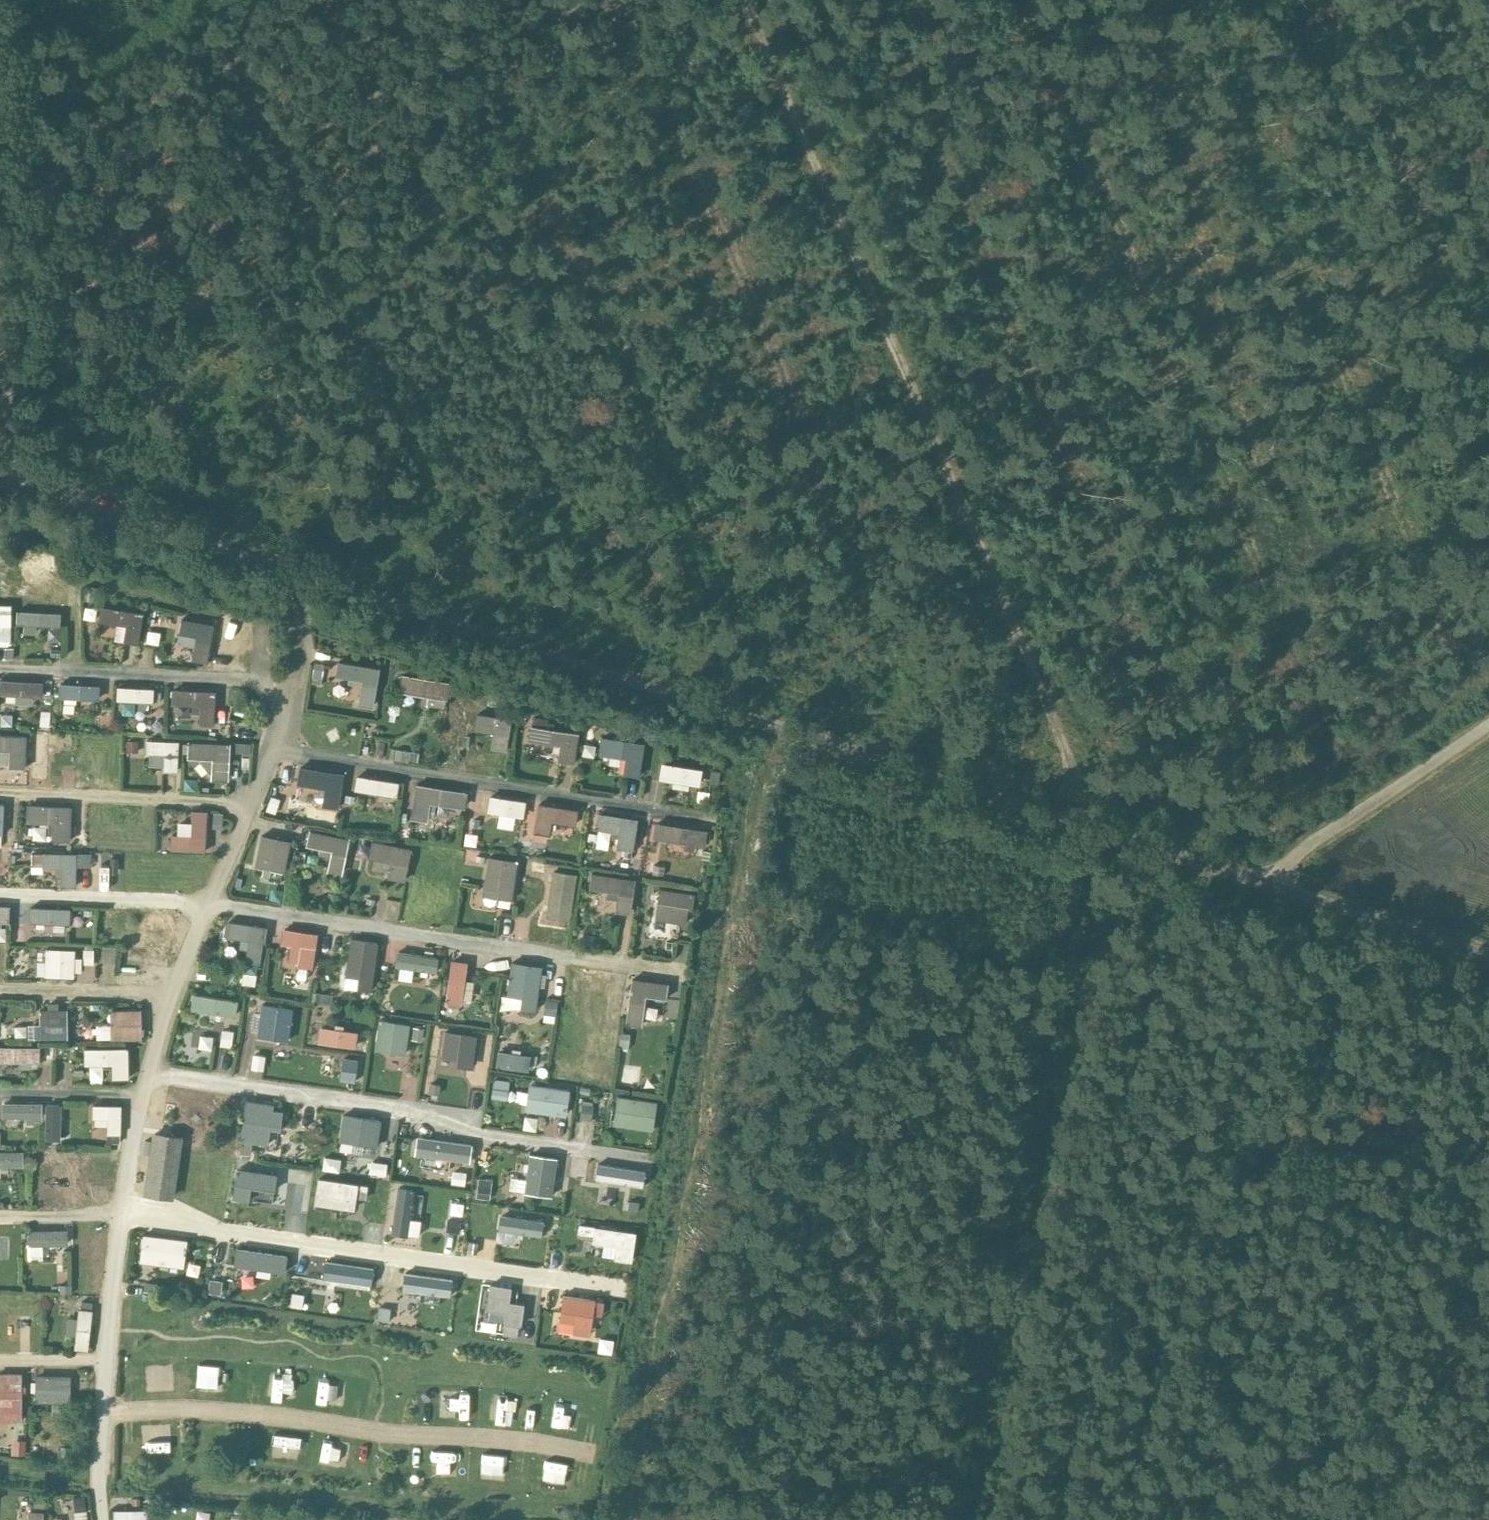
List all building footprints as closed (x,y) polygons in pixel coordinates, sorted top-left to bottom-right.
[(13,641),(13,602),(0,602),(0,641),(13,641)] [(103,602),(99,619),(104,620),(101,634),(140,642),(146,611),(103,602)] [(21,608),(21,631),(36,632),(36,623),(62,624),(63,609),(21,608)] [(178,657),(210,659),(213,620),(181,618),(178,657)] [(375,704),(381,666),(338,659),(336,674),(364,678),(360,702),(375,704)] [(400,674),(399,692),(451,695),(452,677),(400,674)] [(44,694),(44,678),(1,678),(0,693),(44,694)] [(101,697),(101,682),(61,682),(60,696),(101,697)] [(118,684),(118,698),(155,699),(155,685),(118,684)] [(201,723),(217,723),(217,687),(173,687),(173,702),(202,702),(201,723)] [(509,747),(513,715),(480,711),(476,743),(509,747)] [(573,784),(581,732),(532,724),(529,739),(543,741),(541,754),(555,756),(551,780),(573,784)] [(33,779),(49,779),(50,731),(34,730),(33,779)] [(27,764),(28,732),(0,732),(0,764),(27,764)] [(641,774),(646,740),(602,734),(599,752),(625,756),(623,772),(641,774)] [(149,738),(148,766),(179,767),(180,739),(149,738)] [(231,774),(231,740),(189,739),(189,773),(231,774)] [(236,752),(253,752),(253,741),(236,740),(236,752)] [(662,761),(660,778),(703,782),(705,765),(662,761)] [(326,786),(323,803),(340,806),(346,771),(301,763),(298,781),(326,786)] [(75,783),(78,766),(69,765),(66,782),(75,783)] [(359,772),(356,787),(397,795),(400,780),(359,772)] [(416,781),(410,818),(428,821),(431,801),(467,806),(470,790),(416,781)] [(490,795),(490,811),(499,811),(499,826),(514,827),(515,813),(525,814),(526,796),(490,795)] [(48,821),(48,838),(72,839),(73,803),(28,802),(28,820),(48,821)] [(576,833),(579,806),(538,802),(535,830),(576,833)] [(192,820),(174,820),(174,849),(208,849),(208,808),(192,808),(192,820)] [(222,830),(225,811),(216,810),(213,828),(222,830)] [(619,830),(617,846),(635,848),(639,815),(598,811),(597,828),(619,830)] [(656,823),(655,840),(709,841),(709,824),(656,823)] [(311,827),(307,842),(334,849),(329,869),(343,872),(351,837),(311,827)] [(285,871),(293,839),(263,831),(255,863),(285,871)] [(393,860),(389,876),(405,879),(413,846),(372,837),(368,854),(393,860)] [(629,868),(632,849),(617,847),(614,866),(629,868)] [(486,863),(488,852),(469,849),(467,860),(486,863)] [(33,850),(33,865),(63,865),(63,884),(78,884),(78,864),(93,864),(93,851),(33,850)] [(483,894),(514,898),(520,858),(488,854),(483,894)] [(107,888),(121,888),(121,856),(108,856),(107,888)] [(373,871),(389,873),(390,860),(375,858),(373,871)] [(548,916),(573,917),(575,871),(550,870),(548,916)] [(606,889),(605,907),(633,909),(637,876),(591,871),(590,887),(606,889)] [(690,921),(692,889),(658,886),(656,919),(690,921)] [(11,921),(11,903),(0,902),(0,920),(11,921)] [(31,904),(30,920),(70,921),(71,905),(31,904)] [(174,949),(180,916),(157,911),(153,931),(147,930),(144,943),(174,949)] [(236,940),(233,956),(261,962),(269,926),(230,918),(226,937),(236,940)] [(284,925),(281,941),(292,943),(289,958),(302,960),(299,973),(312,976),(320,932),(284,925)] [(345,986),(374,989),(379,939),(350,936),(345,986)] [(75,974),(76,946),(47,945),(47,958),(41,958),(41,973),(75,974)] [(398,978),(413,979),(414,968),(438,968),(438,952),(399,951),(398,978)] [(149,952),(148,960),(172,963),(173,956),(149,952)] [(465,1003),(467,960),(450,959),(448,1002),(465,1003)] [(510,960),(506,1006),(539,1008),(543,962),(510,960)] [(643,1024),(646,1003),(666,1006),(669,982),(633,976),(627,1022),(643,1024)] [(193,993),(192,1009),(239,1013),(240,996),(193,993)] [(259,1035),(291,1039),(294,1006),(262,1002),(259,1035)] [(112,1007),(112,1022),(99,1022),(99,1038),(143,1036),(142,1006),(112,1007)] [(38,1037),(69,1037),(69,1008),(38,1008),(38,1037)] [(382,1016),(375,1046),(406,1053),(413,1023),(382,1016)] [(320,1026),(319,1042),(358,1045),(359,1029),(320,1026)] [(473,1067),(480,1035),(447,1027),(441,1055),(460,1059),(459,1064),(473,1067)] [(41,1060),(41,1043),(0,1043),(0,1059),(41,1060)] [(45,1044),(43,1060),(53,1061),(55,1045),(45,1044)] [(130,1076),(129,1045),(85,1046),(86,1063),(112,1062),(112,1076),(130,1076)] [(499,1049),(497,1065),(529,1069),(531,1053),(499,1049)] [(344,1055),(340,1077),(357,1081),(362,1059),(344,1055)] [(624,1065),(620,1082),(638,1085),(641,1068),(624,1065)] [(525,1108),(567,1115),(572,1088),(530,1081),(525,1108)] [(656,1128),(658,1098),(617,1094),(614,1124),(656,1128)] [(3,1099),(3,1115),(43,1115),(43,1099),(3,1099)] [(252,1153),(254,1140),(268,1143),(272,1123),(281,1125),(285,1106),(249,1099),(238,1150),(252,1153)] [(47,1139),(62,1139),(63,1102),(48,1102),(47,1139)] [(123,1131),(123,1103),(95,1102),(95,1131),(123,1131)] [(343,1113),(341,1140),(380,1143),(382,1116),(343,1113)] [(146,1193),(176,1195),(182,1132),(151,1130),(146,1193)] [(421,1136),(419,1164),(437,1165),(437,1157),(471,1159),(472,1139),(421,1136)] [(25,1149),(0,1149),(0,1174),(2,1174),(2,1165),(25,1165),(25,1149)] [(67,1151),(66,1200),(81,1200),(83,1151),(67,1151)] [(527,1176),(513,1175),(511,1189),(555,1194),(559,1155),(530,1151),(527,1176)] [(324,1167),(341,1170),(343,1158),(326,1155),(324,1167)] [(599,1161),(596,1176),(645,1187),(648,1171),(599,1161)] [(236,1169),(234,1197),(251,1198),(252,1185),(277,1187),(278,1171),(236,1169)] [(315,1204),(355,1209),(357,1196),(368,1197),(370,1182),(319,1175),(315,1204)] [(491,1198),(493,1179),(480,1178),(478,1196),(491,1198)] [(293,1209),(303,1211),(307,1185),(298,1184),(293,1209)] [(421,1233),(421,1217),(414,1217),(415,1186),(397,1185),(396,1232),(421,1233)] [(500,1232),(545,1233),(545,1217),(500,1216),(500,1232)] [(593,1242),(604,1242),(603,1257),(634,1259),(636,1227),(579,1224),(579,1233),(593,1233),(593,1242)] [(30,1227),(30,1256),(51,1256),(51,1243),(70,1243),(70,1228),(30,1227)] [(18,1245),(19,1230),(0,1229),(0,1245),(18,1245)] [(140,1259),(185,1266),(189,1238),(144,1231),(140,1259)] [(288,1269),(289,1251),(235,1247),(233,1265),(288,1269)] [(373,1284),(376,1266),(326,1257),(323,1275),(373,1284)] [(405,1271),(404,1290),(454,1293),(455,1275),(405,1271)] [(512,1300),(512,1282),(483,1281),(481,1331),(522,1333),(523,1300),(512,1300)] [(591,1336),(595,1313),(604,1314),(607,1300),(565,1292),(557,1329),(591,1336)] [(89,1349),(94,1308),(80,1306),(75,1347),(89,1349)] [(23,1421),(23,1371),(0,1370),(0,1421),(23,1421)] [(71,1401),(71,1373),(36,1373),(36,1401),(71,1401)] [(318,1395),(339,1397),(341,1378),(321,1375),(318,1395)] [(557,1417),(576,1420),(578,1403),(560,1400),(557,1417)] [(484,1452),(483,1473),(504,1473),(504,1453),(484,1452)] [(89,1495),(76,1496),(77,1519),(90,1519),(89,1495)] [(151,1507),(117,1507),(117,1519),(151,1519),(151,1507)] [(44,1509),(30,1508),(29,1519),(44,1519),(44,1509)] [(212,1510),(199,1509),(197,1519),(211,1519),(212,1510)]
